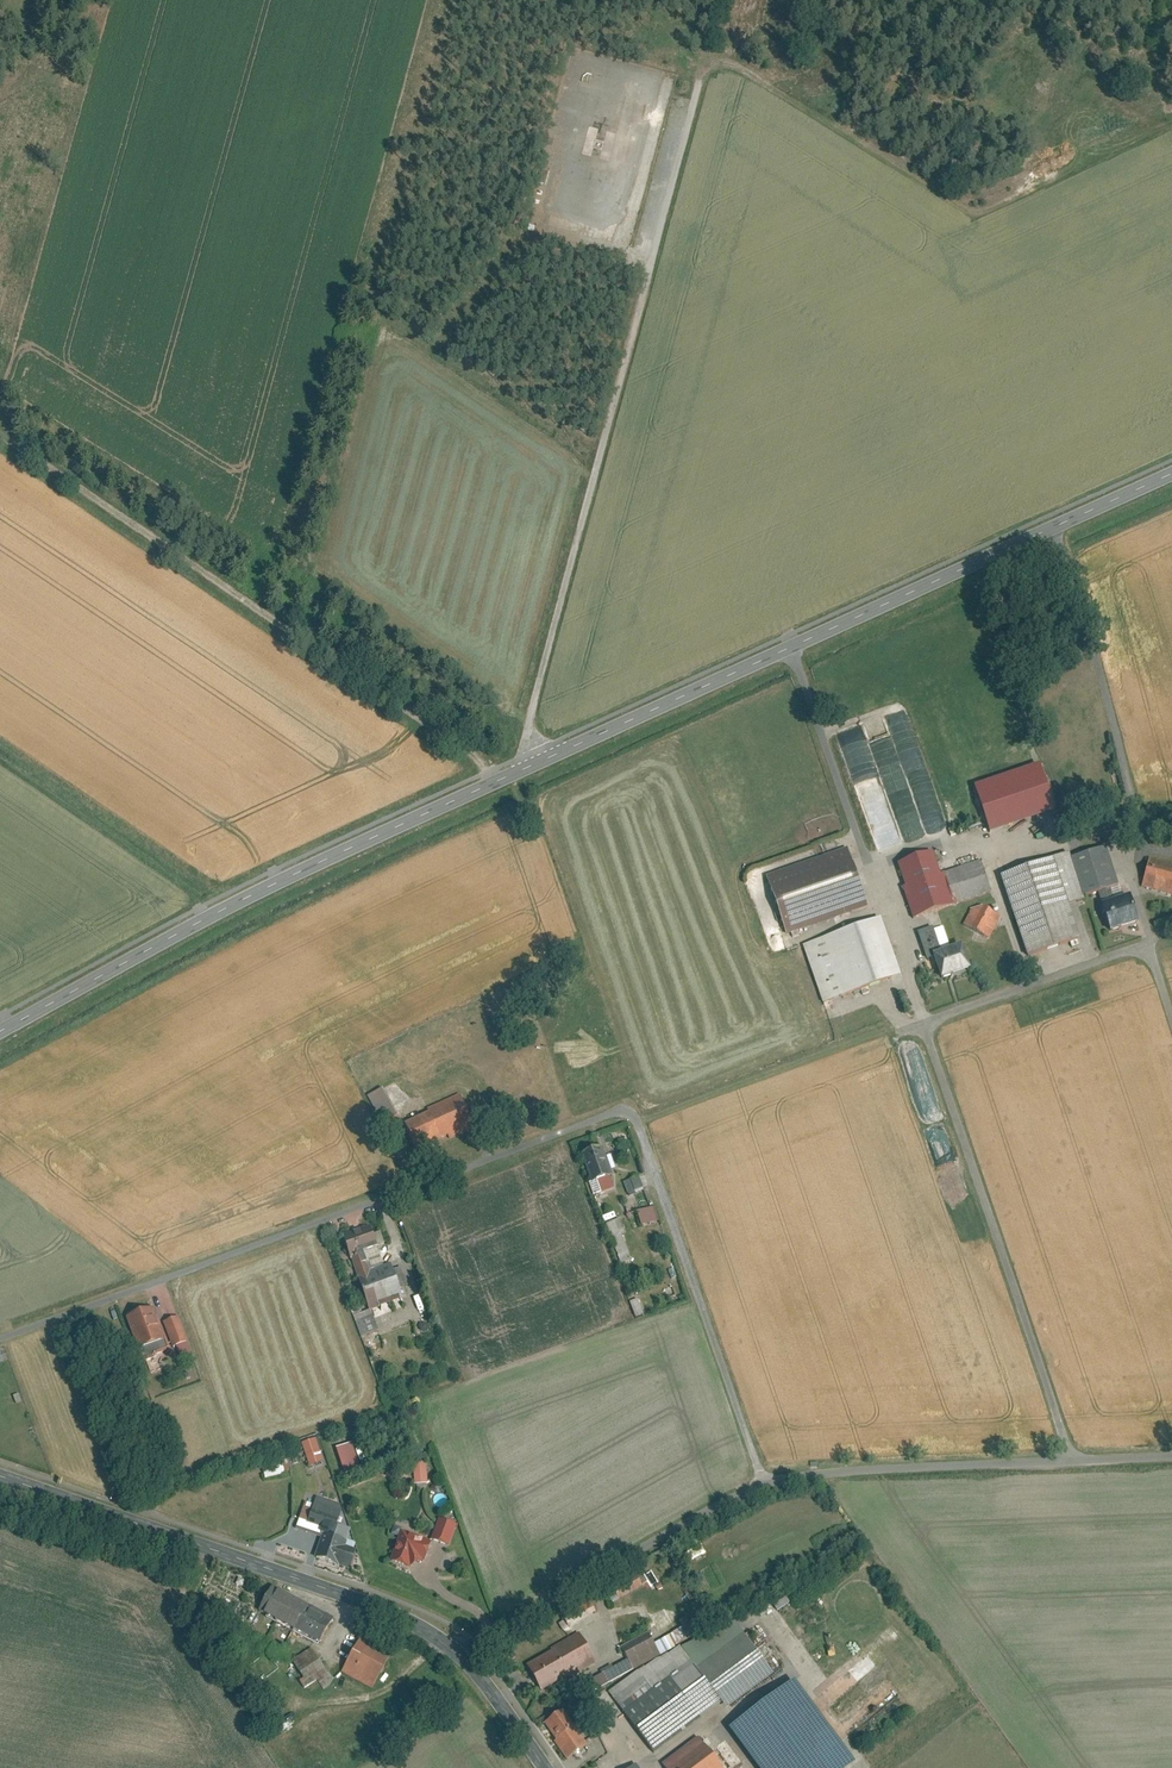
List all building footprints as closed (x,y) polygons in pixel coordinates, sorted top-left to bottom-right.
[(900,748),(916,742),(904,711),(888,717),(900,748)] [(973,787),(988,832),(1053,810),(1039,766),(973,787)] [(825,869),(769,888),(783,929),(863,902),(843,844),(819,852),(825,869)] [(933,852),(893,865),(910,918),(986,894),(976,863),(940,874),(933,852)] [(1072,854),(1003,877),(1030,956),(1080,939),(1068,905),(1087,899),(1072,854)] [(1148,860),(1141,888),(1171,896),(1171,866),(1148,860)] [(1127,898),(1100,906),(1109,934),(1135,926),(1127,898)] [(990,938),(1001,916),(974,902),(963,924),(990,938)] [(879,921),(802,946),(820,1003),(898,978),(879,921)] [(957,945),(928,954),(937,981),(965,972),(957,945)] [(367,1095),(387,1130),(401,1122),(382,1087),(367,1095)] [(459,1095),(426,1109),(427,1114),(405,1123),(415,1149),(447,1136),(448,1138),(472,1128),(459,1095)] [(598,1144),(577,1152),(588,1182),(609,1175),(598,1144)] [(627,1193),(643,1189),(639,1176),(624,1180),(627,1193)] [(654,1205),(636,1212),(641,1226),(659,1220),(654,1205)] [(618,1218),(606,1223),(621,1263),(632,1258),(618,1218)] [(368,1223),(339,1233),(367,1309),(401,1297),(389,1267),(373,1273),(365,1252),(377,1248),(368,1223)] [(153,1307),(126,1317),(138,1349),(164,1339),(153,1307)] [(361,1336),(378,1330),(371,1309),(353,1315),(361,1336)] [(176,1317),(164,1321),(173,1346),(177,1344),(186,1341),(176,1317)] [(186,1341),(177,1344),(181,1356),(190,1353),(186,1341)] [(309,1465),(324,1461),(316,1436),(301,1441),(309,1465)] [(343,1474),(360,1469),(354,1442),(336,1447),(343,1474)] [(416,1457),(404,1458),(404,1478),(417,1477),(416,1457)] [(263,1466),(264,1477),(285,1474),(284,1463),(263,1466)] [(315,1498),(308,1523),(322,1527),(321,1531),(347,1539),(350,1528),(338,1525),(342,1511),(340,1506),(315,1498)] [(455,1522),(436,1515),(427,1539),(446,1546),(455,1522)] [(427,1541),(398,1530),(387,1561),(407,1569),(419,1560),(427,1541)] [(346,1542),(322,1534),(313,1559),(350,1571),(356,1553),(344,1549),(346,1542)] [(699,1546),(686,1553),(690,1560),(703,1553),(699,1546)] [(330,1618),(270,1584),(255,1611),(315,1645),(330,1618)] [(587,1597),(560,1612),(568,1627),(595,1612),(587,1597)] [(777,1609),(789,1602),(786,1597),(774,1604),(777,1609)] [(572,1680),(580,1696),(689,1640),(682,1627),(653,1642),(648,1633),(621,1648),(627,1660),(582,1683),(579,1677),(572,1680)] [(538,1692),(591,1664),(574,1632),(544,1647),(548,1655),(525,1667),(538,1692)] [(386,1651),(356,1635),(338,1667),(368,1683),(386,1651)] [(743,1635),(698,1669),(727,1707),(772,1673),(743,1635)] [(894,1637),(877,1655),(884,1661),(901,1644),(894,1637)] [(504,1666),(515,1659),(503,1640),(492,1647),(504,1666)] [(308,1648),(291,1658),(305,1683),(322,1673),(308,1648)] [(642,1747),(709,1698),(680,1659),(643,1686),(631,1670),(602,1692),(642,1747)] [(733,1730),(760,1767),(848,1767),(854,1764),(797,1684),(733,1730)] [(587,1744),(563,1708),(543,1722),(567,1757),(587,1744)] [(692,1738),(659,1764),(663,1767),(715,1767),(692,1738)]
